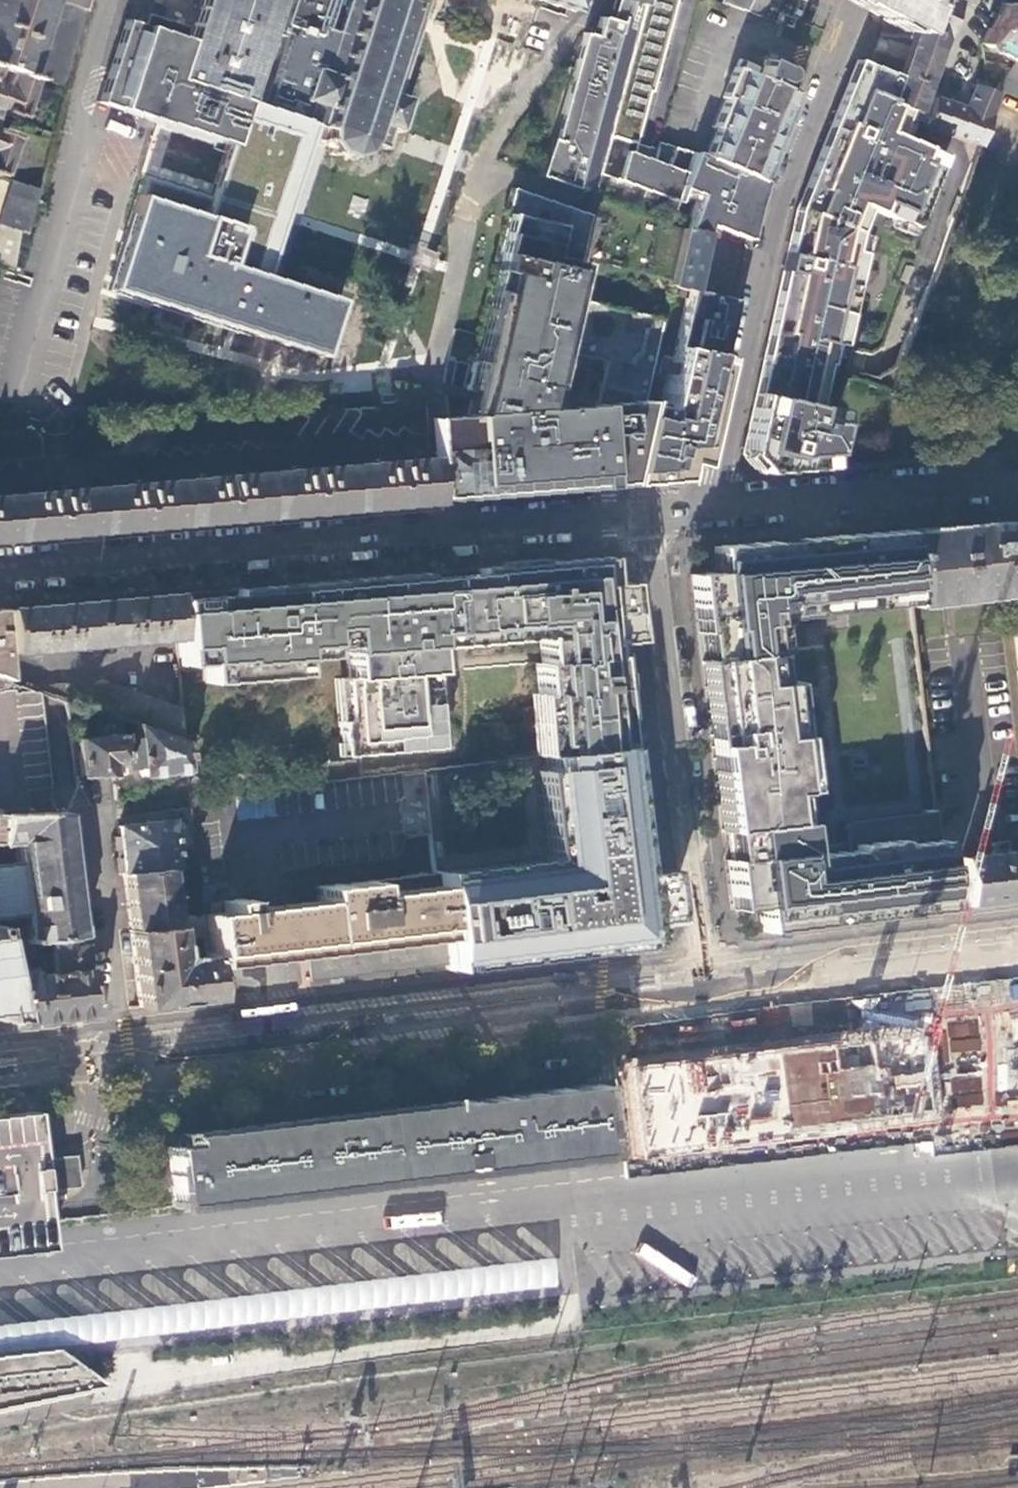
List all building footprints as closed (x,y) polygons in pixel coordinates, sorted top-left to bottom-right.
[(8,72),(31,0),(0,0),(0,70),(8,72)] [(87,0),(33,0),(46,4),(54,25),(39,77),(64,84),(87,0)] [(97,104),(227,146),(212,193),(232,199),(245,226),(272,212),(293,219),(301,197),(327,183),(314,159),(321,138),(323,136),(321,127),(306,122),(305,124),(303,124),(303,121),(301,121),(302,118),(304,119),(310,103),(304,101),(304,103),(300,102),(301,100),(299,99),(300,96),(302,96),(310,71),(308,70),(309,66),(312,67),(313,64),(315,65),(314,68),(323,71),(329,50),(328,50),(329,48),(331,48),(336,33),(325,29),(289,17),(261,104),(242,98),(273,0),(198,0),(188,30),(146,17),(142,29),(123,23),(97,104)] [(289,17),(325,29),(334,0),(294,0),(289,17)] [(344,7),(342,7),(341,10),(343,11),(338,26),(336,26),(335,29),(337,29),(336,33),(331,48),(329,48),(328,50),(329,50),(323,71),(314,68),(315,65),(313,64),(312,67),(309,66),(308,70),(310,71),(302,96),(300,96),(299,99),(301,100),(300,102),(304,103),(304,101),(310,103),(304,119),(302,118),(301,121),(303,121),(303,124),(305,124),(306,122),(321,127),(323,136),(321,138),(323,141),(324,141),(330,149),(329,150),(332,153),(333,152),(342,154),(342,156),(346,156),(346,154),(354,151),(355,153),(358,152),(357,150),(365,141),(380,146),(379,148),(383,150),(384,147),(387,148),(388,145),(385,144),(391,127),(395,129),(394,133),(397,134),(398,130),(418,150),(427,146),(432,155),(442,150),(447,160),(456,155),(470,111),(464,102),(455,107),(446,86),(404,73),(410,54),(412,55),(414,51),(411,50),(416,34),(419,35),(420,31),(418,30),(423,13),(425,14),(426,10),(424,10),(427,2),(428,2),(429,0),(346,0),(344,7)] [(571,11),(575,0),(537,0),(571,11)] [(621,81),(603,76),(622,0),(613,0),(608,19),(599,17),(594,36),(583,33),(552,148),(548,147),(538,176),(575,188),(576,185),(591,190),(596,172),(621,81)] [(666,166),(631,154),(648,91),(650,92),(675,0),(643,0),(621,81),(596,172),(674,200),(676,193),(678,186),(688,155),(690,155),(691,153),(673,147),(666,166)] [(603,76),(621,81),(643,0),(622,0),(603,76)] [(719,4),(746,11),(751,0),(720,0),(719,4)] [(877,0),(849,0),(857,4),(872,13),(877,0)] [(872,13),(883,18),(868,65),(898,76),(926,0),(877,0),(872,13)] [(898,76),(888,102),(905,108),(915,111),(954,1),(952,0),(926,0),(898,76)] [(1017,10),(1001,2),(979,44),(1017,64),(1017,11),(1017,10)] [(785,67),(765,58),(759,72),(761,73),(759,77),(770,82),(772,78),(777,80),(781,80),(786,78),(788,75),(788,72),(787,68),(785,67)] [(942,153),(895,134),(905,108),(888,102),(898,76),(868,65),(853,60),(796,202),(739,454),(756,473),(818,469),(833,413),(814,409),(823,365),(826,365),(829,349),(838,351),(866,230),(857,227),(865,207),(912,226),(942,153)] [(731,66),(719,97),(722,98),(711,127),(715,128),(703,157),(761,181),(797,93),(770,82),(759,77),(731,66)] [(0,70),(0,112),(9,115),(21,77),(8,72),(0,70)] [(996,92),(1000,93),(1017,98),(1017,83),(999,76),(992,91),(996,92)] [(952,136),(978,145),(996,92),(992,91),(988,89),(981,86),(973,83),(963,108),(932,96),(929,106),(937,108),(932,123),(954,131),(952,136)] [(9,180),(35,189),(49,140),(23,131),(8,179),(9,180)] [(685,227),(702,232),(704,223),(746,238),(753,206),(761,181),(703,157),(692,152),(691,153),(690,155),(688,155),(678,186),(696,192),(694,199),(685,227)] [(0,212),(0,260),(11,267),(20,232),(23,233),(35,189),(9,180),(0,212)] [(694,199),(696,192),(678,186),(676,193),(694,199)] [(511,492),(511,494),(622,485),(640,404),(658,319),(570,299),(589,215),(510,189),(476,335),(469,366),(464,390),(473,392),(468,414),(458,415),(423,418),(424,433),(425,458),(428,458),(431,497),(511,492)] [(678,226),(656,217),(644,274),(667,278),(678,226)] [(685,227),(678,226),(667,278),(666,285),(686,289),(689,290),(702,232),(685,227)] [(660,408),(640,404),(622,485),(678,480),(681,459),(695,463),(732,299),(689,290),(686,289),(660,408)] [(410,435),(424,433),(423,418),(422,401),(128,427),(128,434),(118,450),(132,458),(137,450),(149,457),(155,448),(167,455),(172,446),(184,453),(190,444),(201,451),(207,443),(218,450),(224,441),(236,449),(242,440),(253,447),(259,439),(270,446),(277,436),(288,444),(295,435),(305,442),(312,434),(323,441),(329,432),(340,440),(347,430),(358,438),(364,429),(375,437),(382,428),(392,436),(399,427),(410,435)] [(835,420),(856,422),(857,411),(836,409),(835,420)] [(38,435),(0,438),(0,465),(8,459),(41,456),(38,435)] [(432,501),(431,497),(428,458),(425,458),(0,494),(0,538),(432,501)] [(998,523),(1002,551),(1017,548),(1017,522),(998,523)] [(998,523),(897,531),(906,604),(906,605),(907,607),(1007,595),(1002,551),(998,523)] [(897,531),(896,531),(710,547),(713,572),(701,574),(688,575),(705,711),(713,710),(721,773),(727,772),(728,784),(722,785),(728,832),(732,831),(736,859),(723,861),(729,910),(754,906),(758,932),(821,924),(820,916),(841,913),(842,922),(941,910),(929,810),(919,811),(920,813),(837,823),(840,843),(841,851),(806,855),(806,847),(803,828),(798,829),(797,823),(784,825),(780,794),(777,766),(795,764),(785,682),(775,683),(767,684),(763,654),(772,653),(767,617),(767,614),(776,613),(777,620),(777,619),(906,604),(897,531)] [(1002,551),(1007,595),(1008,603),(1017,602),(1017,548),(1002,551)] [(595,556),(171,593),(175,636),(177,665),(200,663),(202,682),(231,680),(230,670),(267,667),(268,676),(296,674),(295,658),(294,651),(323,648),(323,647),(322,640),(342,638),(343,645),(343,649),(346,676),(340,677),(344,720),(337,720),(339,742),(349,742),(350,754),(427,747),(426,734),(436,734),(436,732),(432,686),(429,686),(427,670),(430,670),(427,637),(462,634),(463,642),(511,638),(511,631),(535,629),(536,635),(538,661),(532,662),(535,692),(535,693),(537,693),(543,755),(591,749),(619,745),(607,643),(630,640),(623,582),(606,584),(599,585),(595,556)] [(599,585),(606,584),(603,556),(595,556),(599,585)] [(171,593),(0,609),(0,677),(11,681),(8,650),(175,636),(171,593)] [(767,617),(772,653),(776,652),(772,624),(778,623),(777,619),(777,620),(776,613),(767,614),(767,617)] [(536,635),(535,629),(511,631),(511,638),(536,635)] [(322,640),(323,647),(343,645),(342,638),(322,640)] [(324,655),(323,648),(294,651),(295,658),(324,655)] [(772,653),(763,654),(767,684),(775,683),(772,653)] [(268,676),(267,667),(230,670),(231,680),(268,676)] [(344,720),(340,677),(333,678),(337,720),(344,720)] [(131,723),(182,741),(184,741),(181,707),(103,680),(43,684),(43,692),(131,723)] [(535,692),(528,693),(534,756),(537,755),(543,755),(537,693),(535,693),(535,692)] [(713,710),(705,711),(723,861),(736,859),(732,831),(728,832),(722,785),(728,784),(727,772),(721,773),(713,710)] [(138,775),(186,770),(182,741),(131,723),(134,740),(120,741),(121,765),(121,766),(135,766),(138,775)] [(441,745),(440,732),(436,732),(436,734),(426,734),(427,747),(437,746),(441,745)] [(121,765),(120,741),(120,735),(75,738),(80,772),(110,771),(110,766),(121,765)] [(350,754),(349,742),(339,742),(339,741),(335,742),(336,755),(350,754)] [(433,871),(433,874),(444,962),(445,970),(446,970),(446,964),(451,963),(478,960),(485,959),(489,960),(494,961),(499,961),(504,961),(511,958),(517,955),(643,940),(641,924),(674,920),(666,866),(638,869),(619,745),(591,749),(543,755),(537,755),(538,769),(531,770),(541,858),(433,871)] [(795,764),(777,766),(780,794),(799,792),(795,764)] [(63,813),(0,813),(0,844),(14,843),(17,864),(0,866),(0,915),(23,913),(26,940),(23,940),(23,943),(35,941),(48,940),(80,935),(75,898),(63,813)] [(178,867),(171,820),(115,826),(117,843),(121,873),(166,868),(178,867)] [(1017,900),(1017,851),(1006,852),(1005,842),(990,843),(991,854),(960,858),(966,906),(995,903),(1017,900)] [(840,843),(806,847),(806,855),(841,851),(840,843)] [(166,868),(121,873),(125,903),(128,929),(172,924),(166,868)] [(444,962),(433,874),(317,887),(318,901),(262,907),(243,909),(242,900),(223,902),(224,914),(203,916),(205,936),(207,956),(208,964),(229,961),(267,958),(281,956),(304,953),(307,978),(368,971),(369,977),(374,976),(384,975),(383,969),(444,962)] [(841,913),(820,916),(821,924),(842,922),(841,913)] [(205,936),(203,916),(202,914),(186,915),(186,925),(193,924),(194,937),(205,936)] [(0,920),(0,946),(15,944),(12,919),(0,920)] [(178,1003),(212,999),(208,964),(207,956),(181,959),(176,957),(173,930),(178,929),(178,923),(172,924),(128,929),(139,1008),(178,1003)] [(89,1014),(80,935),(48,940),(53,973),(26,976),(25,968),(1,973),(10,1019),(11,1024),(89,1014)] [(2,1019),(3,1018),(4,1017),(10,1019),(1,973),(0,966),(0,1020),(2,1019)] [(930,1021),(624,1059),(636,1158),(943,1121),(930,1021)] [(177,1134),(179,1144),(457,1112),(457,1116),(486,1113),(485,1108),(582,1098),(584,1120),(590,1119),(586,1085),(471,1099),(177,1134)] [(161,1146),(168,1206),(589,1155),(586,1134),(584,1120),(582,1098),(485,1108),(486,1113),(457,1116),(457,1112),(179,1144),(161,1146)] [(27,1109),(19,1110),(22,1134),(23,1146),(25,1165),(34,1165),(32,1145),(27,1109)] [(25,1165),(23,1146),(22,1134),(19,1110),(0,1112),(0,1225),(32,1221),(31,1212),(29,1202),(39,1201),(38,1191),(77,1187),(75,1170),(73,1163),(69,1158),(63,1156),(57,1155),(40,1157),(40,1164),(34,1165),(25,1165)] [(603,1182),(600,1154),(589,1155),(168,1206),(172,1232),(603,1182)] [(40,1211),(39,1201),(29,1202),(31,1212),(32,1221),(41,1220),(40,1211)] [(43,1220),(41,1220),(32,1221),(0,1225),(0,1252),(47,1247),(43,1220)] [(53,1347),(525,1291),(520,1259),(0,1323),(0,1353),(53,1347)] [(86,1390),(104,1386),(100,1382),(77,1365),(64,1355),(53,1347),(0,1353),(0,1408),(86,1390)]
